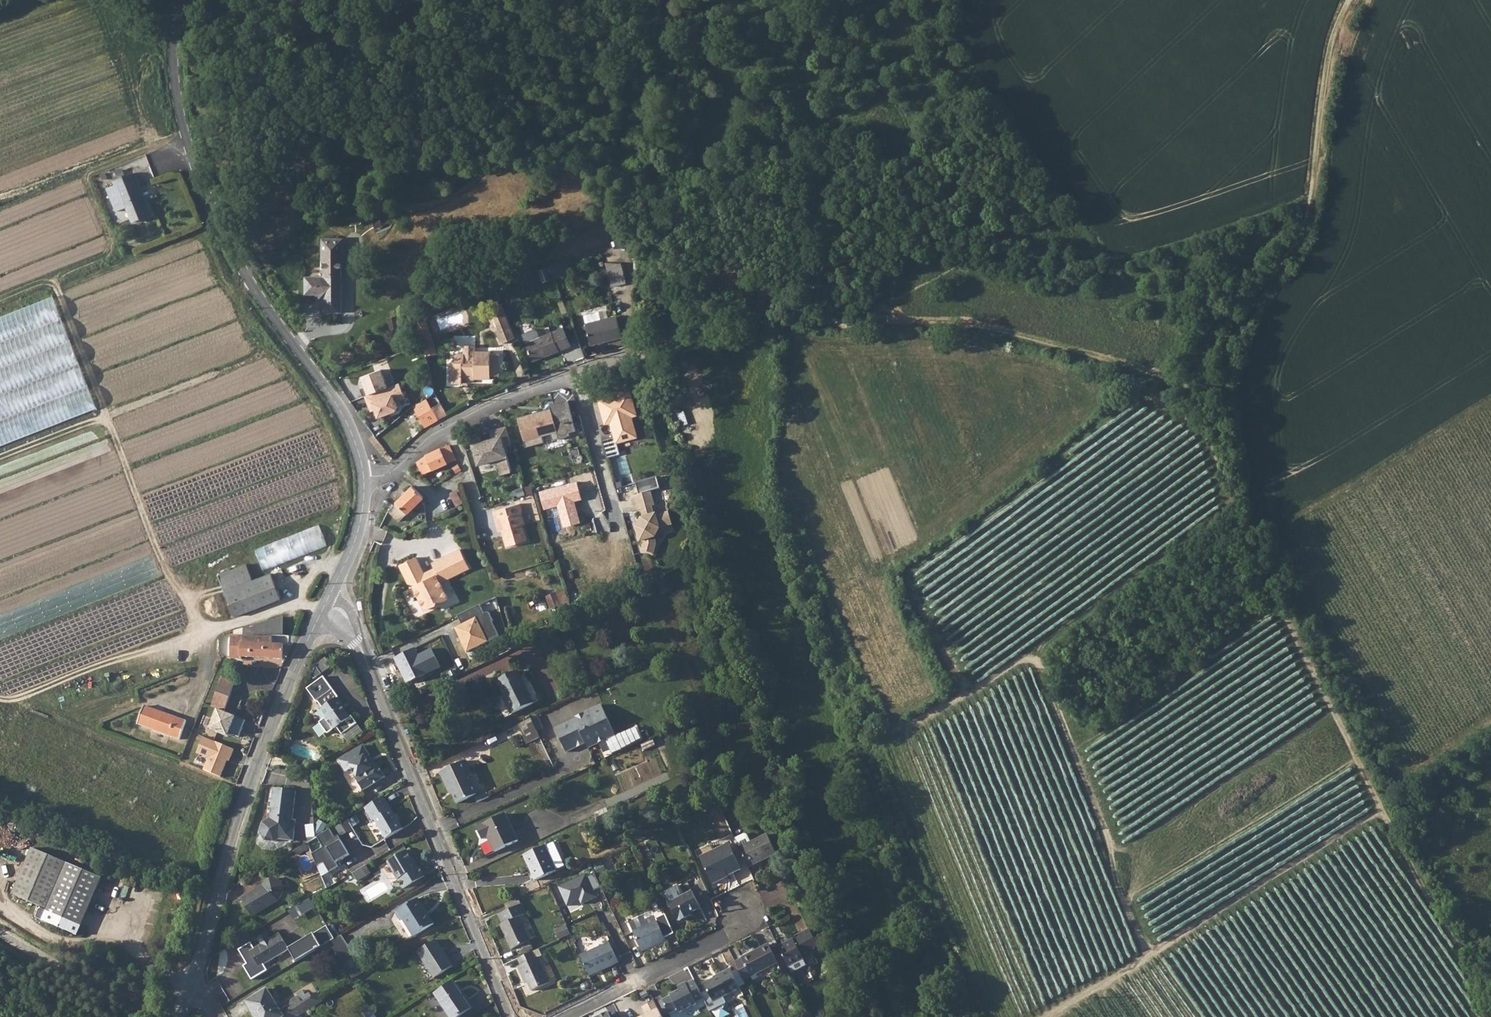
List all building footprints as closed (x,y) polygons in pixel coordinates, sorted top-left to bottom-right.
[(133,172),(112,181),(122,207),(125,206),(131,222),(150,214),(143,199),(141,200),(136,188),(139,187),(133,172)] [(323,276),(304,276),(304,295),(323,295),(323,313),(342,313),(341,240),(323,240),(323,261),(321,261),(321,268),(323,268),(323,276)] [(569,259),(552,263),(556,278),(573,274),(569,259)] [(621,272),(607,276),(612,295),(627,291),(621,272)] [(0,318),(0,444),(97,412),(59,298),(0,318)] [(516,338),(502,303),(488,309),(493,320),(495,320),(499,328),(496,329),(502,344),(516,338)] [(600,312),(585,315),(587,323),(586,323),(592,344),(622,337),(616,317),(602,320),(600,312)] [(424,316),(414,320),(423,345),(426,357),(433,355),(431,348),(435,347),(434,342),(424,316)] [(564,329),(527,344),(533,361),(571,347),(564,329)] [(454,360),(451,361),(451,381),(463,381),(463,373),(468,373),(468,379),(478,379),(478,378),(492,378),(492,375),(500,375),(500,353),(491,353),(491,351),(476,350),(476,353),(466,353),(466,352),(454,351),(454,360)] [(364,390),(359,392),(362,400),(364,399),(387,389),(380,372),(360,380),(364,390)] [(387,389),(364,399),(367,407),(368,407),(371,414),(374,412),(378,420),(395,413),(398,409),(396,403),(405,400),(399,384),(387,389)] [(627,385),(596,394),(603,417),(608,416),(614,436),(634,431),(628,410),(634,409),(627,385)] [(434,395),(413,407),(425,427),(438,420),(433,412),(441,407),(434,395)] [(565,401),(547,406),(548,408),(549,412),(544,414),(543,410),(535,412),(522,416),(523,417),(515,419),(524,448),(542,443),(540,437),(549,435),(550,441),(568,436),(567,433),(574,431),(565,401)] [(478,438),(469,441),(477,466),(495,461),(500,476),(510,473),(502,447),(509,445),(504,428),(489,433),(491,440),(480,443),(478,438)] [(425,457),(417,462),(419,466),(417,467),(415,469),(415,471),(416,473),(418,475),(421,475),(424,472),(426,473),(457,458),(451,444),(441,449),(437,451),(425,457)] [(406,478),(390,495),(396,502),(413,485),(406,478)] [(582,500),(576,481),(539,492),(544,509),(558,504),(565,528),(582,523),(576,502),(582,500)] [(413,486),(388,511),(399,522),(424,498),(413,486)] [(653,554),(656,543),(654,536),(659,528),(672,524),(668,511),(655,514),(655,513),(654,513),(651,506),(654,505),(650,491),(633,495),(637,510),(640,509),(642,517),(640,517),(635,526),(636,530),(635,531),(638,541),(641,540),(642,543),(640,550),(653,554)] [(521,506),(495,512),(496,521),(499,520),(506,548),(526,543),(519,515),(523,514),(521,506)] [(258,549),(264,569),(314,553),(307,533),(258,549)] [(417,558),(399,566),(410,589),(413,588),(424,611),(448,599),(440,583),(469,569),(460,550),(433,564),(435,569),(437,572),(426,577),(425,574),(417,558)] [(248,564),(219,574),(236,615),(281,596),(272,572),(254,579),(248,564)] [(425,574),(426,577),(437,572),(435,569),(425,574)] [(674,589),(669,576),(668,576),(664,578),(663,576),(655,580),(661,594),(674,589)] [(796,588),(791,590),(795,602),(801,600),(796,588)] [(548,594),(551,608),(571,604),(568,590),(548,594)] [(461,624),(454,627),(465,652),(500,636),(489,611),(484,614),(480,605),(457,615),(461,624)] [(235,629),(235,634),(284,634),(285,616),(235,629)] [(284,652),(288,652),(293,641),(273,641),(273,636),(230,635),(229,659),(242,659),(242,656),(284,658),(284,652)] [(416,649),(395,658),(406,681),(438,667),(430,648),(418,653),(416,649)] [(517,671),(497,681),(512,713),(532,703),(517,671)] [(223,676),(212,706),(215,706),(226,710),(236,680),(223,676)] [(339,697),(333,690),(324,677),(307,689),(317,703),(318,702),(323,708),(322,709),(327,716),(319,722),(328,733),(335,728),(337,727),(342,734),(357,723),(352,716),(350,717),(337,698),(339,697)] [(145,704),(138,723),(181,738),(187,720),(145,704)] [(226,710),(215,706),(206,728),(227,736),(228,733),(240,737),(247,719),(226,710)] [(585,749),(596,744),(593,739),(601,736),(601,737),(611,733),(597,706),(569,719),(570,720),(551,729),(562,753),(572,748),(573,746),(581,742),(585,749)] [(527,720),(515,726),(524,744),(536,738),(527,720)] [(593,739),(596,744),(612,736),(611,733),(601,737),(601,736),(593,739)] [(224,778),(236,749),(205,736),(198,753),(210,758),(205,770),(224,778)] [(363,745),(339,760),(346,771),(352,767),(358,776),(356,777),(363,789),(385,776),(377,764),(376,765),(374,762),(372,762),(370,758),(370,756),(363,745)] [(462,763),(437,774),(444,790),(446,789),(454,805),(470,798),(473,796),(465,778),(468,777),(462,763)] [(262,822),(259,831),(265,839),(274,840),(278,838),(293,840),(295,820),(292,820),(296,790),(274,787),(270,817),(262,822)] [(473,796),(470,798),(473,804),(485,799),(482,792),(473,796)] [(385,795),(370,804),(373,811),(370,813),(374,820),(376,819),(387,837),(405,827),(393,807),(392,808),(385,795)] [(607,809),(595,814),(599,823),(611,818),(607,809)] [(503,815),(476,828),(481,840),(487,837),(494,852),(516,842),(503,815)] [(335,837),(330,828),(316,836),(321,846),(312,853),(322,876),(338,865),(337,862),(349,855),(337,835),(335,837)] [(770,834),(741,847),(750,867),(779,853),(770,834)] [(553,842),(524,856),(536,880),(565,867),(553,842)] [(731,844),(701,858),(713,885),(727,878),(726,877),(742,869),(731,844)] [(68,864),(33,849),(14,896),(48,910),(68,864)] [(408,849),(389,860),(405,887),(426,875),(420,865),(417,867),(414,862),(416,861),(408,849)] [(68,864),(43,921),(77,936),(102,878),(68,864)] [(368,864),(354,874),(359,882),(373,872),(368,864)] [(586,874),(557,886),(566,906),(580,900),(582,903),(596,896),(594,890),(601,887),(595,874),(587,877),(586,874)] [(265,884),(243,897),(252,914),(279,898),(284,891),(285,889),(283,883),(283,882),(276,876),(269,879),(265,884)] [(694,892),(669,903),(677,920),(679,919),(681,921),(692,916),(691,914),(701,909),(694,892)] [(419,898),(396,912),(401,920),(403,919),(414,936),(435,923),(419,898)] [(521,905),(499,916),(503,924),(501,925),(512,950),(530,942),(519,918),(526,914),(521,905)] [(646,916),(631,921),(634,928),(648,923),(646,916)] [(658,921),(633,933),(641,949),(652,944),(653,947),(666,941),(658,921)] [(570,932),(567,925),(554,930),(558,938),(570,932)] [(327,927),(306,939),(313,952),(316,950),(329,942),(334,939),(327,927)] [(786,945),(781,948),(786,957),(790,968),(805,960),(805,959),(822,950),(812,930),(795,938),(795,940),(786,945)] [(250,942),(239,949),(247,963),(243,965),(252,979),(268,970),(264,963),(289,949),(280,933),(270,938),(267,933),(258,938),(261,944),(254,948),(250,942)] [(334,939),(329,942),(333,949),(343,965),(355,958),(341,935),(334,939)] [(609,941),(581,955),(589,973),(600,968),(601,969),(619,960),(618,960),(625,956),(616,937),(608,940),(609,941)] [(306,939),(289,949),(296,961),(313,952),(306,939)] [(437,940),(418,952),(434,978),(453,965),(437,940)] [(329,942),(316,950),(320,956),(333,949),(329,942)] [(786,957),(781,948),(774,952),(770,945),(744,958),(753,977),(769,969),(773,976),(783,971),(787,979),(794,975),(790,968),(786,957)] [(528,954),(515,960),(518,967),(514,969),(521,982),(523,981),(529,992),(547,984),(535,959),(532,960),(528,954)] [(714,979),(706,983),(715,1003),(742,989),(732,969),(721,975),(722,977),(715,980),(714,979)] [(695,980),(688,984),(687,982),(678,987),(681,992),(677,994),(676,993),(663,999),(656,1003),(663,1016),(664,1016),(670,1014),(679,1010),(681,1013),(697,1005),(696,1003),(705,999),(695,980)] [(435,994),(443,1006),(451,1016),(458,1016),(472,1008),(454,981),(435,994)] [(298,1016),(314,1006),(323,1000),(318,992),(313,996),(310,992),(307,994),(304,989),(297,993),(298,995),(288,1001),(290,1004),(281,1010),(268,989),(247,1001),(257,1016),(296,1016),(298,1016)] [(656,1003),(654,999),(640,1006),(644,1014),(638,1016),(663,1016),(656,1003)] [(593,1016),(619,1016),(614,1007),(593,1016)]
